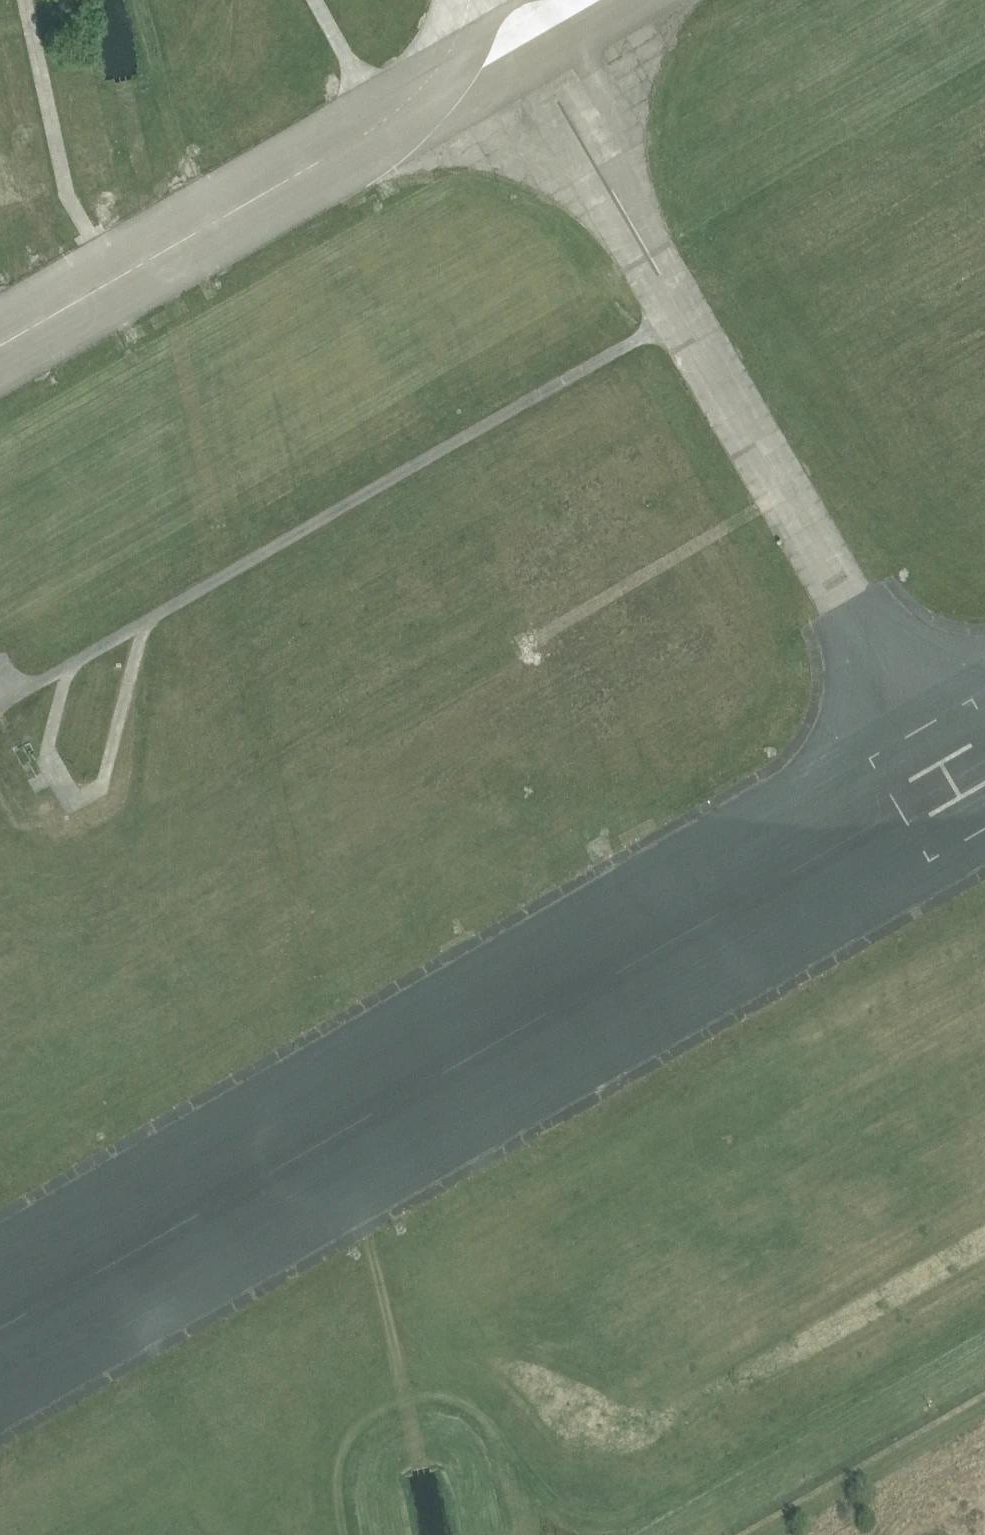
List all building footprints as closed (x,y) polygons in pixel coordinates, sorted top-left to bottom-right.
[(90,24),(80,22),(77,22),(81,42),(85,41),(92,35),(90,24)]
